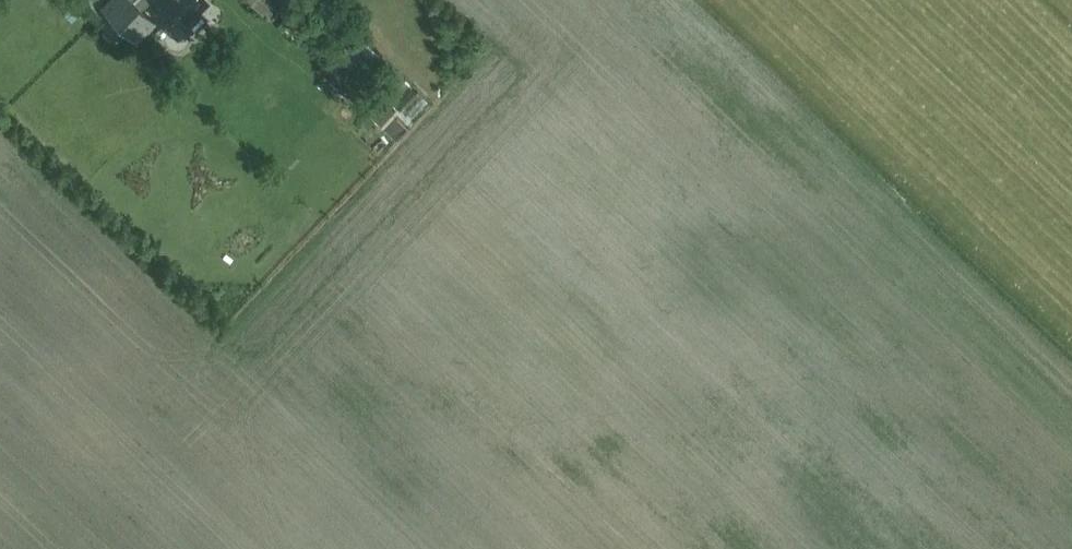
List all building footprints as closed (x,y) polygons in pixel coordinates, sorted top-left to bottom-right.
[(175,18),(192,0),(157,0),(175,18)] [(270,19),(288,0),(250,0),(270,19)] [(283,13),(298,24),(305,14),(290,3),(283,13)]
